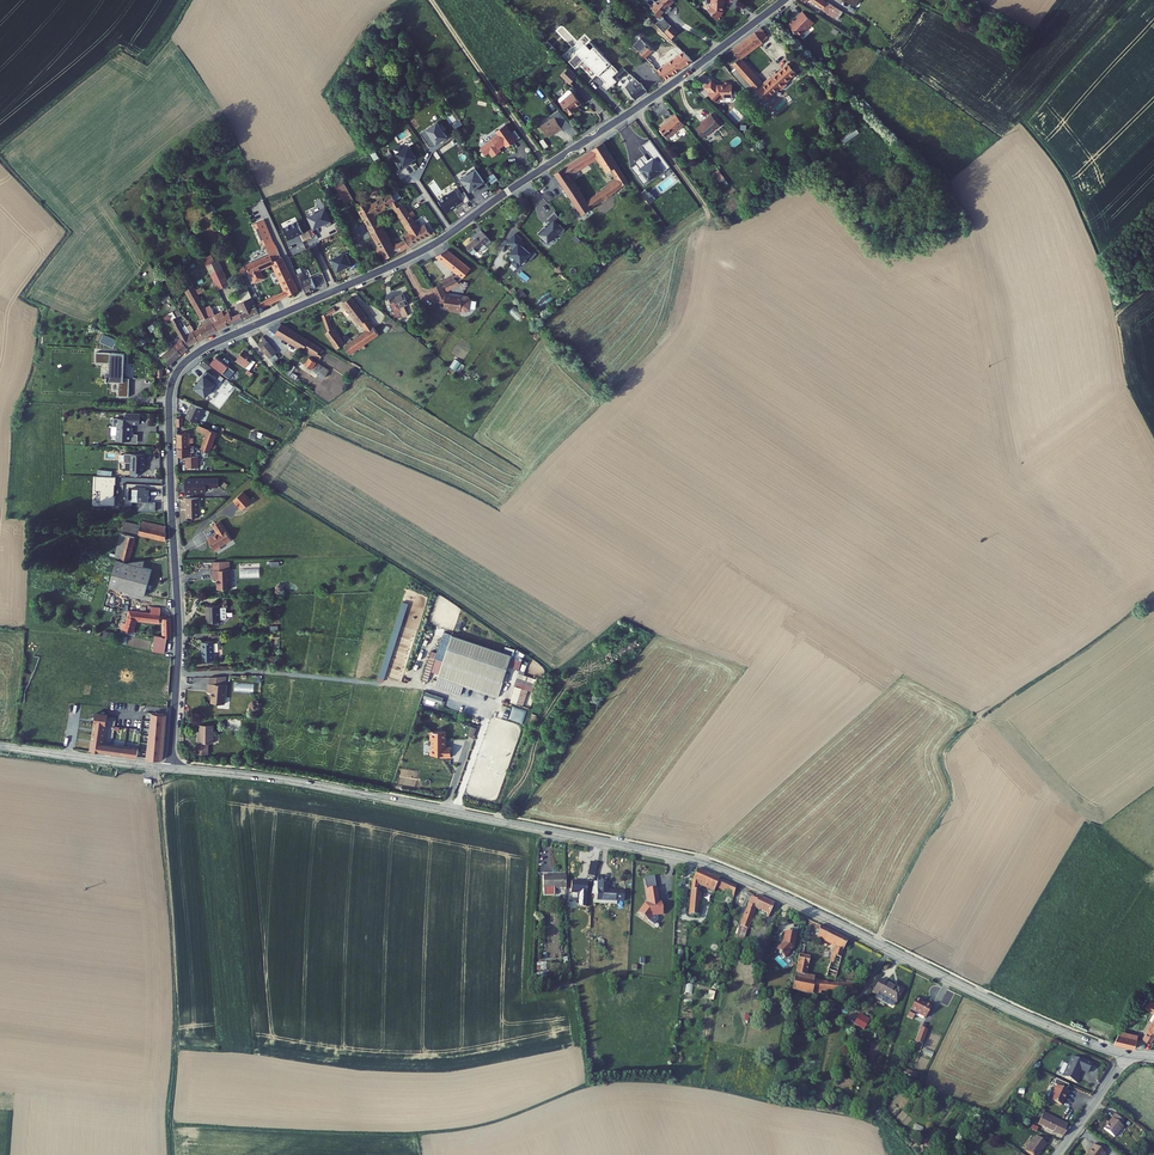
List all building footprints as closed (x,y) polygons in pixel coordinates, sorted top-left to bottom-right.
[(646,6),(644,8),(647,11),(646,12),(651,17),(654,14),(655,13),(652,10),(655,7),(657,8),(662,3),(661,2),(662,0),(639,0),(646,6)] [(700,1),(697,4),(706,15),(711,10),(710,9),(712,7),(711,6),(711,2),(713,3),(713,0),(701,0),(700,1)] [(828,10),(830,14),(845,23),(851,14),(836,4),(835,6),(826,0),(811,0),(828,10)] [(785,15),(779,21),(790,33),(805,19),(795,8),(788,13),(789,14),(786,16),(785,15)] [(651,17),(648,14),(644,18),(646,20),(653,27),(660,20),(654,14),(651,17)] [(622,43),(635,57),(640,53),(638,51),(658,32),(653,27),(646,20),(622,43)] [(660,20),(653,27),(658,32),(660,33),(667,27),(660,20)] [(672,25),(666,31),(673,37),(678,32),(672,25)] [(761,28),(756,32),(763,41),(769,37),(761,28)] [(763,41),(756,32),(733,49),(740,59),(763,41)] [(608,65),(578,36),(558,57),(565,63),(573,55),(588,69),(597,60),(599,62),(597,64),(603,69),(608,65)] [(647,48),(652,54),(664,44),(659,38),(647,48)] [(548,41),(545,44),(553,51),(555,48),(548,41)] [(638,60),(653,75),(682,55),(671,45),(652,61),(649,57),(646,60),(643,56),(638,60)] [(786,82),(797,72),(790,64),(778,74),(773,79),(765,86),(740,59),(733,65),(736,68),(753,86),(765,100),(780,87),(782,89),(787,84),(786,82)] [(565,71),(557,63),(549,70),(558,79),(565,71)] [(597,64),(597,63),(590,71),(595,77),(600,72),(603,69),(597,64)] [(608,74),(616,68),(610,63),(603,69),(608,74)] [(569,68),(561,76),(570,84),(578,76),(569,68)] [(732,72),(749,91),(753,86),(736,68),(732,72)] [(617,85),(625,95),(636,87),(618,70),(615,72),(622,82),(617,85)] [(605,77),(600,72),(595,77),(592,80),(597,85),(605,77)] [(723,89),(723,78),(720,78),(720,75),(715,75),(715,78),(709,79),(708,80),(703,74),(697,80),(702,86),(700,88),(708,95),(711,92),(711,90),(723,89)] [(561,103),(568,98),(558,85),(556,85),(546,93),(546,95),(557,109),(563,105),(561,103)] [(676,120),(667,108),(658,115),(659,117),(651,123),(659,133),(676,120)] [(696,117),(688,123),(695,132),(703,126),(705,128),(713,122),(703,109),(695,115),(696,117)] [(543,113),(531,124),(538,133),(546,127),(547,128),(552,123),(543,113)] [(555,120),(552,123),(558,130),(561,127),(555,120)] [(496,144),(506,137),(495,122),(479,133),(482,137),(470,145),(475,151),(479,148),(483,153),(490,148),(488,145),(493,141),(496,144)] [(661,163),(642,136),(634,142),(638,147),(639,147),(645,155),(640,158),(636,161),(631,154),(626,158),(628,160),(633,168),(629,171),(634,179),(639,176),(640,177),(649,171),(648,170),(653,166),(654,168),(661,163)] [(564,145),(566,148),(575,142),(573,139),(564,145)] [(555,173),(584,215),(631,181),(604,143),(593,149),(599,157),(609,172),(613,170),(619,179),(593,198),(588,201),(570,176),(575,172),(593,161),(588,152),(555,173)] [(588,152),(593,161),(599,157),(593,149),(588,152)] [(635,151),(631,154),(636,161),(640,158),(635,151)] [(628,160),(623,163),(629,171),(633,168),(628,160)] [(329,194),(337,190),(323,167),(315,171),(329,194)] [(720,182),(725,178),(718,169),(713,173),(720,182)] [(570,176),(588,201),(593,198),(575,172),(570,176)] [(488,178),(493,184),(498,179),(493,173),(488,178)] [(418,227),(412,218),(406,222),(391,197),(387,200),(379,186),(356,200),(353,196),(344,201),(372,252),(397,240),(418,227)] [(344,201),(353,196),(351,192),(341,197),(344,201)] [(552,214),(546,208),(538,215),(542,219),(536,223),(535,222),(528,228),(538,238),(544,233),(544,232),(548,229),(550,231),(555,226),(550,221),(547,218),(552,214)] [(272,288),(274,290),(284,286),(268,252),(266,252),(263,245),(262,245),(248,215),(239,219),(249,239),(250,238),(255,249),(258,256),(259,258),(261,262),(260,263),(271,284),(272,288)] [(469,226),(468,227),(471,230),(472,235),(476,239),(479,235),(469,226)] [(455,242),(463,249),(472,238),(475,240),(476,239),(472,235),(471,230),(468,227),(455,242)] [(514,236),(507,229),(499,238),(505,244),(500,249),(506,254),(501,258),(507,264),(521,250),(513,242),(510,239),(514,236)] [(194,243),(186,247),(191,258),(199,254),(194,243)] [(447,269),(453,274),(460,265),(437,247),(426,252),(447,269)] [(255,249),(234,258),(238,267),(247,263),(259,258),(258,256),(255,249)] [(199,254),(191,258),(195,266),(206,260),(202,252),(199,254)] [(214,276),(206,260),(195,266),(203,282),(214,276)] [(238,267),(242,276),(251,272),(247,263),(238,267)] [(285,265),(293,285),(301,281),(296,269),(293,271),(289,263),(285,265)] [(443,271),(447,278),(453,274),(447,269),(443,271)] [(429,280),(434,286),(447,278),(443,271),(429,280)] [(171,284),(174,289),(181,285),(178,280),(171,284)] [(434,286),(429,280),(422,284),(430,298),(435,299),(434,303),(439,304),(444,305),(444,307),(450,308),(451,307),(456,308),(459,305),(461,296),(459,293),(453,292),(453,293),(436,290),(434,286)] [(311,281),(303,285),(307,293),(315,289),(311,281)] [(157,291),(157,292),(162,289),(158,282),(152,285),(157,291)] [(221,318),(246,307),(234,282),(225,287),(224,289),(226,294),(222,296),(227,305),(217,310),(220,316),(221,318)] [(263,292),(264,295),(274,290),(272,288),(271,284),(261,288),(263,292)] [(148,287),(152,294),(157,291),(152,285),(148,287)] [(174,289),(185,307),(192,304),(191,302),(181,285),(174,289)] [(514,292),(510,287),(505,291),(509,296),(514,292)] [(382,307),(391,312),(400,311),(395,301),(399,299),(394,289),(381,294),(382,296),(378,297),(382,307)] [(521,300),(526,295),(522,290),(517,295),(521,300)] [(334,342),(339,350),(368,331),(356,315),(357,314),(340,293),(332,298),(351,322),(352,321),(357,327),(334,342)] [(217,310),(213,303),(201,309),(196,299),(191,302),(192,304),(198,314),(204,324),(220,316),(217,310)] [(185,307),(190,318),(198,314),(192,304),(185,307)] [(315,329),(326,345),(333,341),(322,324),(316,313),(325,308),(323,304),(310,312),(318,327),(315,329)] [(516,318),(521,313),(514,306),(509,311),(516,318)] [(148,314),(150,316),(156,312),(153,307),(145,313),(146,316),(148,314)] [(157,315),(168,333),(173,342),(185,335),(180,324),(177,319),(174,321),(173,319),(169,322),(163,311),(157,315)] [(190,318),(180,324),(185,335),(204,324),(198,314),(190,318)] [(138,320),(144,329),(147,326),(141,318),(138,320)] [(314,356),(318,359),(324,350),(280,322),(269,328),(282,338),(304,351),(306,348),(316,354),(314,356)] [(259,355),(264,361),(272,354),(267,349),(268,347),(253,332),(251,334),(253,337),(248,342),(257,353),(259,352),(261,354),(259,355)] [(168,333),(161,339),(169,349),(175,344),(173,342),(168,333)] [(153,357),(156,359),(169,349),(161,339),(158,335),(144,346),(147,350),(153,357)] [(110,336),(107,343),(114,346),(117,340),(110,336)] [(438,357),(444,360),(450,348),(444,345),(438,357)] [(106,390),(118,390),(118,382),(111,381),(111,372),(112,357),(113,357),(114,347),(85,346),(84,356),(99,357),(99,366),(95,366),(95,371),(94,371),(94,375),(96,375),(96,374),(107,375),(106,390)] [(230,346),(222,357),(237,367),(243,358),(240,355),(241,353),(230,346)] [(304,351),(314,356),(316,354),(306,348),(304,351)] [(199,361),(213,371),(216,367),(213,366),(216,363),(204,354),(199,361)] [(293,362),(301,366),(307,357),(304,356),(302,358),(298,355),(293,362)] [(304,367),(326,377),(330,368),(308,358),(304,367)] [(455,359),(451,366),(458,371),(462,364),(455,359)] [(280,375),(299,387),(310,372),(301,366),(293,362),(289,360),(286,365),(280,375)] [(275,372),(280,375),(286,365),(282,361),(275,372)] [(111,381),(118,382),(119,372),(111,372),(111,381)] [(215,381),(206,373),(203,377),(204,378),(193,389),(204,398),(210,392),(212,394),(216,389),(212,385),(215,381)] [(186,417),(197,422),(203,407),(192,402),(186,417)] [(139,414),(125,414),(125,419),(123,419),(113,419),(113,427),(117,427),(117,441),(124,442),(129,442),(130,424),(131,424),(139,425),(139,414)] [(131,435),(131,424),(130,424),(129,442),(124,442),(124,444),(136,444),(137,435),(131,435)] [(201,449),(209,453),(219,433),(201,426),(199,431),(207,435),(201,449)] [(250,438),(255,440),(256,436),(261,438),(263,433),(253,429),(250,438)] [(194,449),(195,445),(190,445),(190,433),(179,433),(179,456),(187,456),(187,467),(199,467),(199,456),(193,456),(194,449)] [(140,473),(141,455),(121,454),(121,462),(127,463),(127,473),(140,473)] [(185,478),(185,488),(189,488),(189,492),(206,491),(206,486),(218,486),(218,477),(185,478)] [(139,487),(137,501),(148,502),(148,490),(143,489),(143,487),(139,487)] [(244,492),(234,501),(243,510),(252,501),(244,492)] [(200,498),(187,498),(188,517),(201,516),(200,498)] [(141,520),(140,524),(163,530),(163,525),(141,520)] [(124,521),(122,530),(164,540),(163,530),(140,524),(124,521)] [(225,530),(220,521),(212,526),(217,534),(213,536),(212,536),(207,539),(214,552),(220,548),(219,547),(230,540),(224,530),(225,530)] [(120,553),(118,557),(127,560),(133,537),(124,534),(122,544),(119,543),(116,552),(120,553)] [(200,567),(200,576),(205,576),(205,586),(218,586),(217,557),(200,558),(200,567)] [(117,559),(109,588),(144,596),(150,569),(144,567),(127,562),(124,563),(117,559)] [(203,603),(189,603),(190,620),(204,619),(204,617),(208,617),(210,616),(209,605),(208,604),(203,604),(203,603)] [(121,622),(119,629),(131,630),(133,620),(162,623),(161,638),(154,637),(151,650),(163,652),(165,640),(171,640),(169,619),(166,618),(165,616),(159,616),(159,614),(150,613),(128,610),(125,623),(121,622)] [(502,652),(442,632),(432,659),(492,679),(502,652)] [(191,638),(192,658),(204,658),(203,639),(191,638)] [(492,679),(432,659),(427,674),(487,695),(492,679)] [(520,663),(511,703),(524,706),(528,690),(534,692),(537,678),(524,675),(525,672),(543,676),(545,668),(541,668),(540,674),(535,673),(538,661),(530,659),(528,665),(520,663)] [(212,694),(211,704),(224,705),(226,685),(224,685),(225,677),(208,678),(208,684),(207,684),(206,693),(212,694)] [(254,693),(255,684),(235,683),(234,692),(254,693)] [(505,700),(511,685),(506,683),(500,699),(505,700)] [(423,695),(420,705),(429,709),(433,698),(423,695)] [(519,708),(517,715),(522,716),(520,722),(523,723),(527,710),(519,708)] [(102,755),(103,746),(107,714),(101,713),(100,716),(95,715),(94,719),(92,719),(92,722),(94,723),(90,753),(102,755)] [(161,762),(164,760),(167,716),(152,714),(147,760),(161,762)] [(198,740),(198,744),(200,744),(206,744),(213,745),(213,726),(199,726),(199,739),(198,740)] [(434,743),(435,738),(436,730),(420,729),(420,738),(421,738),(421,746),(419,746),(419,753),(429,753),(429,755),(434,755),(434,756),(440,756),(440,746),(435,746),(435,743),(434,743)] [(196,746),(196,755),(207,756),(208,747),(206,747),(206,744),(200,744),(200,746),(196,746)] [(111,756),(112,747),(103,746),(102,755),(111,756)] [(124,757),(125,748),(112,747),(111,756),(124,757)] [(138,759),(139,750),(125,748),(124,757),(138,759)] [(684,875),(682,899),(690,901),(693,888),(689,886),(690,882),(699,886),(705,874),(688,867),(684,875)] [(705,874),(699,886),(706,889),(708,883),(711,876),(705,874)] [(565,875),(542,877),(543,897),(554,896),(553,890),(566,889),(565,875)] [(636,876),(637,884),(646,883),(645,875),(636,876)] [(711,876),(708,883),(716,887),(715,893),(724,897),(727,883),(711,876)] [(611,899),(611,889),(596,888),(596,879),(586,879),(586,893),(582,893),(582,902),(605,902),(605,899),(611,899)] [(652,912),(653,911),(651,900),(647,901),(646,896),(648,896),(646,883),(637,884),(639,897),(641,897),(641,901),(636,902),(629,911),(638,918),(642,913),(646,913),(647,914),(651,913),(652,912)] [(738,902),(731,923),(738,927),(745,906),(759,912),(764,900),(748,893),(747,896),(744,904),(738,902)] [(738,902),(744,904),(747,896),(741,893),(738,902)] [(682,899),(680,910),(689,912),(690,901),(682,899)] [(586,917),(585,944),(595,945),(596,930),(593,930),(593,918),(586,917)] [(826,943),(818,972),(826,975),(837,936),(810,922),(807,934),(826,943)] [(738,927),(731,923),(727,933),(735,936),(738,927)] [(786,931),(775,929),(773,939),(771,940),(770,940),(766,944),(775,954),(780,949),(779,948),(784,944),(786,938),(784,938),(785,936),(786,931)] [(789,951),(782,989),(800,991),(801,987),(811,988),(817,989),(827,990),(832,991),(831,996),(840,997),(841,991),(842,983),(833,982),(808,980),(808,977),(804,976),(805,973),(796,972),(800,954),(789,951)] [(883,1003),(894,988),(887,984),(886,986),(870,977),(861,990),(868,994),(870,991),(875,994),(873,999),(877,1002),(883,1003)] [(842,983),(841,991),(846,992),(847,979),(833,978),(833,982),(842,983)] [(922,1004),(907,997),(899,1015),(904,1017),(907,1011),(917,1015),(922,1004)] [(1136,1004),(1147,1012),(1151,1005),(1145,1001),(1141,998),(1136,1004)] [(1141,1039),(1146,1030),(1148,1031),(1153,1022),(1153,1011),(1152,1010),(1135,1035),(1141,1039)] [(919,1027),(913,1025),(909,1040),(914,1041),(919,1027)] [(916,1042),(924,1044),(928,1030),(921,1027),(916,1042)] [(1107,1038),(1105,1042),(1128,1046),(1131,1032),(1122,1030),(1122,1033),(1116,1032),(1117,1029),(1114,1029),(1112,1031),(1110,1039),(1107,1038)] [(1081,1070),(1085,1062),(1074,1057),(1074,1058),(1065,1054),(1056,1074),(1070,1080),(1073,1074),(1071,1073),(1074,1067),(1081,1070)] [(916,1078),(918,1074),(905,1069),(903,1073),(916,1078)] [(1050,1083),(1058,1087),(1061,1081),(1048,1075),(1046,1081),(1050,1083)] [(1059,1093),(1061,1088),(1058,1087),(1050,1083),(1043,1097),(1054,1102),(1058,1093),(1059,1093)] [(1108,1108),(1104,1112),(1113,1119),(1116,1114),(1108,1108)] [(1034,1112),(1029,1120),(1055,1134),(1061,1125),(1057,1123),(1058,1121),(1051,1117),(1050,1120),(1034,1112)] [(1103,1117),(1094,1129),(1105,1138),(1114,1126),(1109,1123),(1113,1119),(1104,1112),(1101,1116),(1103,1117)] [(1018,1149),(1026,1154),(1030,1154),(1039,1143),(1028,1135),(1018,1149)] [(1083,1141),(1078,1148),(1079,1149),(1077,1151),(1076,1151),(1073,1154),(1091,1154),(1095,1150),(1083,1141)]
